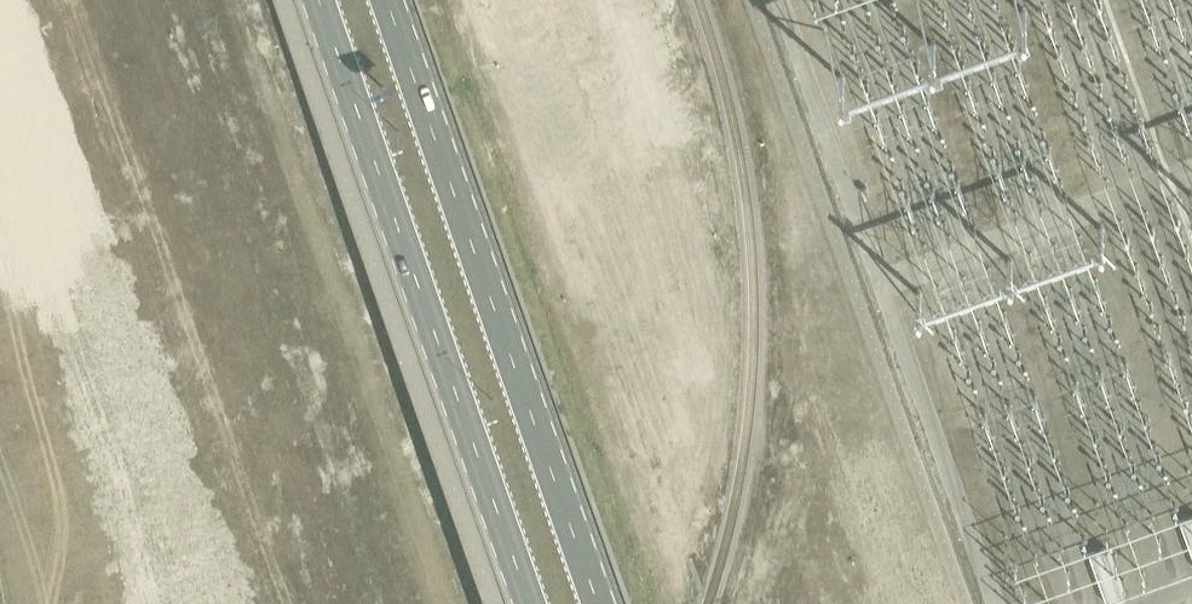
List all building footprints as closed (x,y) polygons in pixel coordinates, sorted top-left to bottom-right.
[(1108,4),(1107,0),(1036,0),(1047,28),(1108,4)] [(1179,521),(1191,558),(1191,516),(1179,521)] [(1123,597),(1105,547),(1088,553),(1106,603),(1123,597)]
